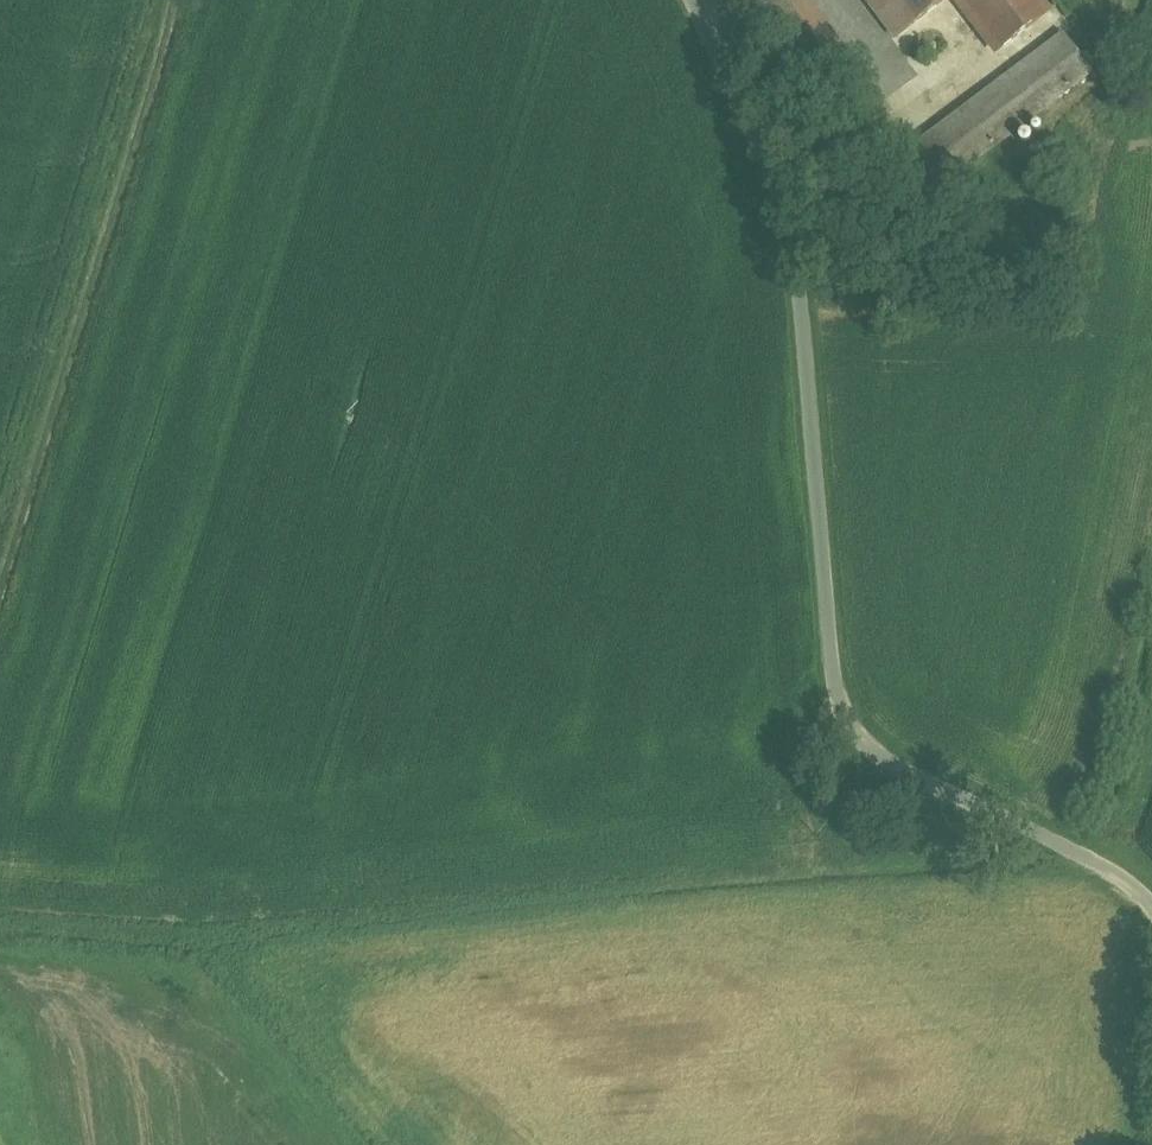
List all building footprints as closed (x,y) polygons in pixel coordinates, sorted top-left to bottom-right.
[(804,0),(770,0),(765,4),(861,137),(889,117),(804,0)] [(896,37),(925,15),(944,0),(869,0),(896,37)] [(998,51),(1049,12),(1040,0),(959,0),(998,51)] [(925,15),(896,37),(922,69),(950,48),(925,15)] [(971,106),(912,151),(939,186),(1094,71),(1065,34),(970,106),(971,106)]
